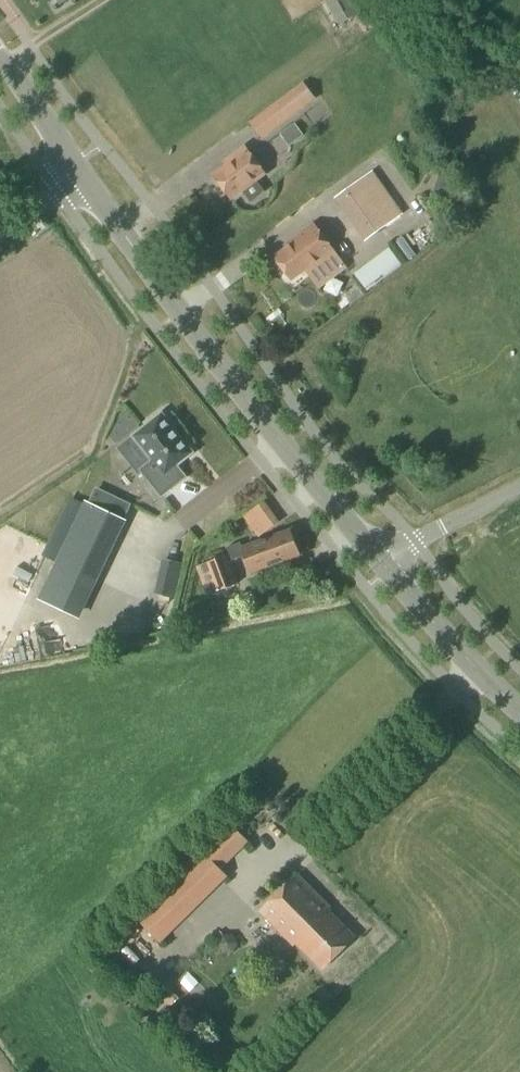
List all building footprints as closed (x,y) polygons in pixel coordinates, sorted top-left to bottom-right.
[(345,25),(371,13),(365,0),(333,0),(345,25)] [(318,85),(256,117),(266,135),(327,103),(318,85)] [(288,147),(304,136),(295,124),(284,132),(285,133),(281,136),(288,147)] [(232,199),(264,175),(244,149),(224,164),(227,167),(214,176),(232,199)] [(403,215),(392,200),(375,176),(361,187),(358,183),(335,199),(365,242),(403,215)] [(307,273),(334,253),(313,225),(288,244),(290,247),(275,258),(292,280),(305,270),(307,273)] [(161,495),(185,477),(176,466),(193,453),(162,414),(117,449),(139,476),(144,473),(161,495)] [(123,522),(121,520),(86,504),(84,503),(77,518),(116,537),(123,522)] [(300,556),(291,531),(243,549),(240,543),(226,548),(232,562),(244,558),(251,575),(300,556)] [(216,592),(217,592),(238,585),(227,556),(206,565),(216,592)] [(93,586),(54,567),(38,600),(77,619),(93,586)] [(228,877),(201,849),(133,916),(160,944),(228,877)] [(322,969),(354,938),(329,913),(331,910),(298,876),(261,912),(293,945),(295,942),(322,969)]
